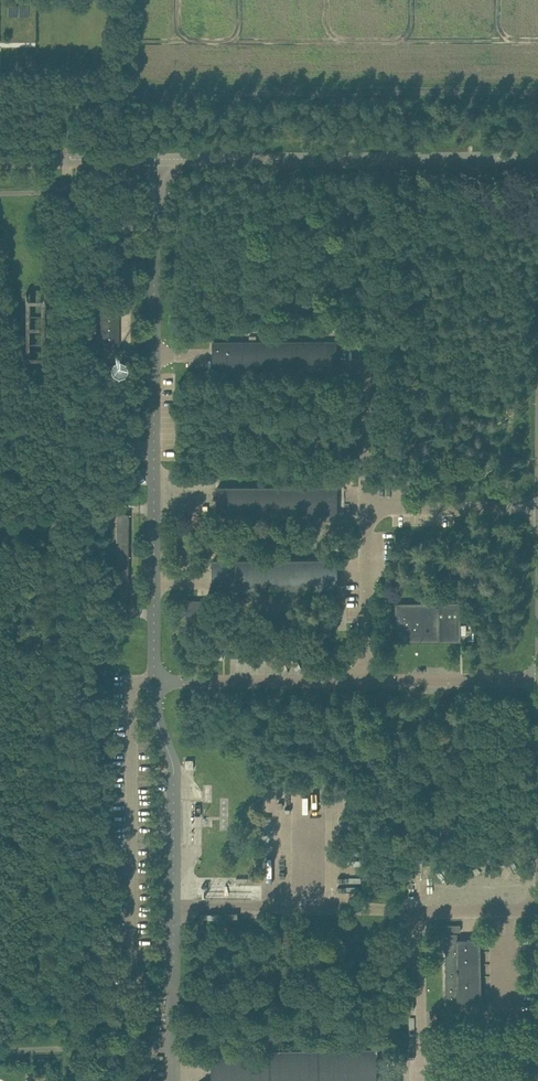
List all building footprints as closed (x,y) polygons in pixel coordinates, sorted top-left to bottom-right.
[(42,295),(26,295),(29,388),(46,388),(42,295)] [(99,304),(99,345),(119,345),(119,303),(99,304)] [(213,370),(337,369),(337,340),(213,341),(213,368),(213,370)] [(218,515),(324,515),(338,515),(338,486),(218,486),(218,515)] [(128,609),(128,591),(128,513),(117,513),(116,609),(128,609)] [(213,589),(324,588),(338,588),(337,559),(213,559),(213,589)] [(213,615),(213,600),(186,600),(186,615),(213,615)] [(437,613),(440,613),(440,602),(439,602),(439,603),(397,603),(397,602),(396,602),(396,614),(399,614),(399,630),(397,630),(397,641),(397,640),(439,640),(439,641),(440,641),(440,629),(437,629),(437,613)] [(302,627),(314,627),(338,627),(338,616),(302,616),(302,627)] [(194,768),(194,759),(186,759),(185,768),(194,768)] [(434,875),(433,864),(424,864),(425,875),(434,875)] [(459,1001),(481,1001),(479,938),(458,939),(458,934),(457,933),(445,933),(446,952),(448,952),(449,977),(446,977),(447,1008),(459,1008),(459,1001)] [(378,1061),(377,1047),(376,1047),(377,1048),(324,1049),(213,1051),(213,1050),(212,1050),(212,1064),(212,1080),(378,1080),(378,1061)]
